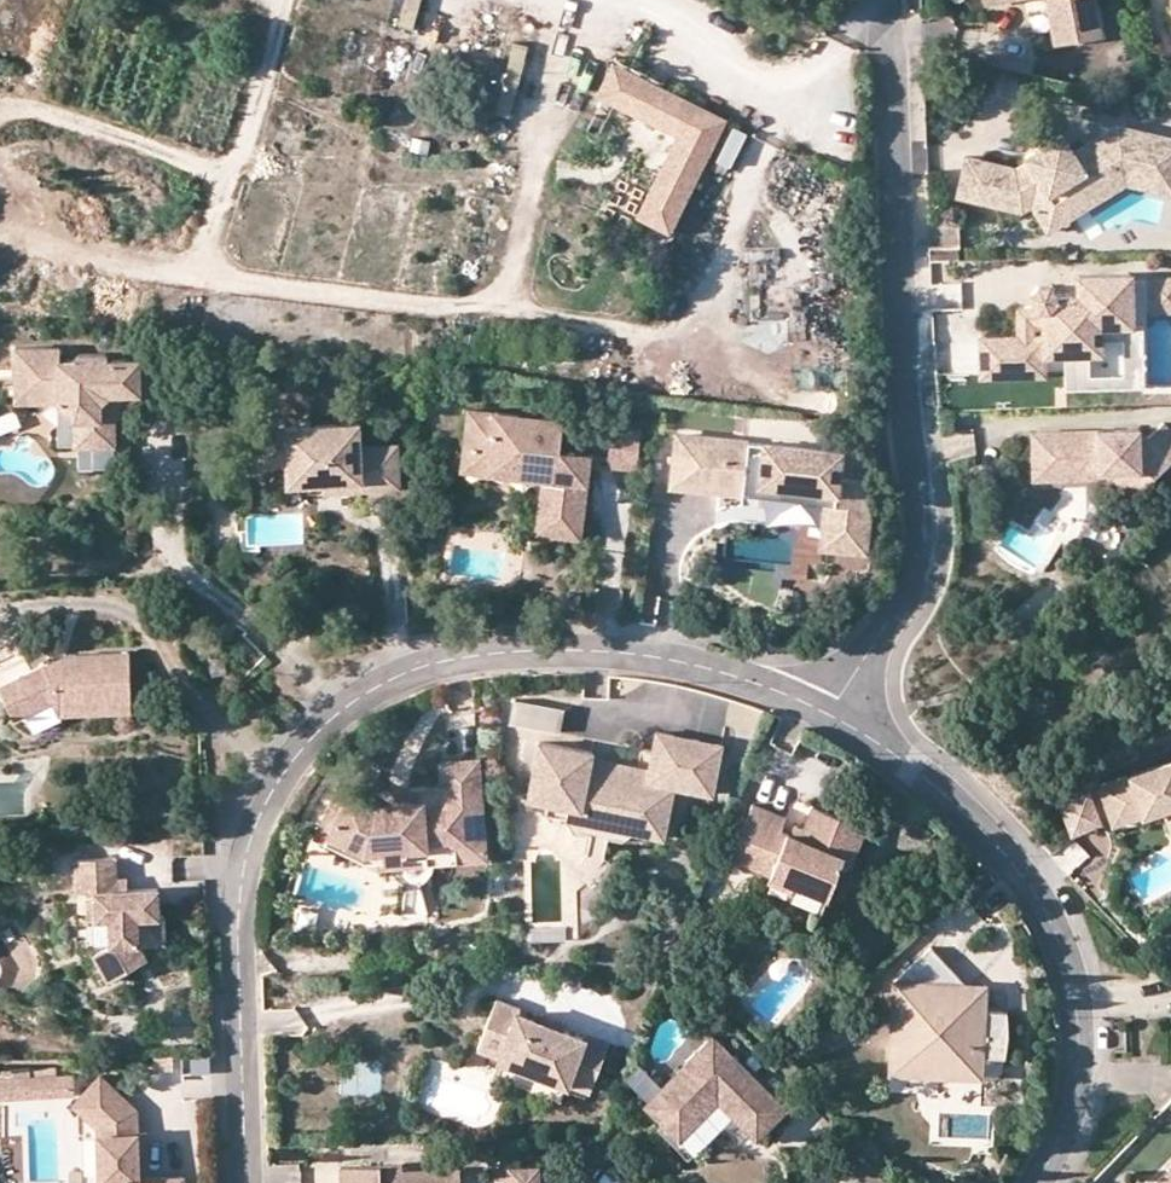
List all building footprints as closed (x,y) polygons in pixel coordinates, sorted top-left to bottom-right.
[(1055,43),(1100,34),(1094,0),(1046,0),(1055,43)] [(727,118),(611,59),(594,92),(674,133),(633,213),(669,232),(727,118)] [(1051,137),(1040,120),(1022,132),(1032,149),(1051,137)] [(711,161),(728,170),(748,134),(732,125),(711,161)] [(1097,135),(1071,151),(1059,132),(1051,137),(1032,149),(1023,154),(1028,162),(1021,166),(965,151),(955,190),(1018,206),(1026,202),(1044,190),(1063,196),(1115,164),(1116,160),(1140,166),(1150,178),(1147,190),(1170,196),(1170,142),(1121,130),(1119,140),(1097,135)] [(616,159),(557,161),(558,189),(617,186),(616,159)] [(1121,183),(1147,190),(1150,178),(1140,166),(1116,160),(1115,164),(1063,196),(1044,190),(1026,202),(1043,230),(1121,183)] [(764,307),(787,307),(788,256),(765,255),(764,307)] [(1041,330),(978,332),(979,370),(1042,368),(1042,347),(1062,347),(1087,346),(1099,346),(1098,319),(1130,318),(1129,268),(1075,270),(1076,289),(1052,290),(1052,286),(1045,279),(1036,280),(1030,286),(1030,295),(1037,302),(1040,301),(1041,330)] [(1146,275),(1146,307),(1170,307),(1170,274),(1146,275)] [(786,341),(782,313),(754,317),(757,345),(786,341)] [(1088,369),(1087,346),(1062,347),(1063,383),(1143,381),(1141,318),(1130,318),(1098,319),(1099,333),(1121,333),(1122,368),(1088,369)] [(57,383),(57,401),(74,418),(74,445),(114,445),(114,408),(118,408),(126,400),(126,393),(139,393),(139,359),(106,359),(106,353),(77,353),(77,360),(59,360),(59,347),(14,347),(14,383),(57,383)] [(169,359),(139,359),(139,393),(169,393),(169,359)] [(14,401),(57,401),(57,383),(14,383),(14,401)] [(516,426),(517,414),(467,408),(463,444),(488,447),(486,461),(537,467),(542,473),(541,480),(535,533),(579,538),(587,469),(566,466),(558,455),(558,450),(562,420),(539,417),(538,429),(516,426)] [(539,417),(517,414),(516,426),(538,429),(539,417)] [(1113,429),(1113,436),(1101,436),(1101,429),(1038,431),(1039,455),(1066,454),(1067,468),(1112,466),(1136,492),(1170,460),(1170,432),(1161,421),(1145,436),(1137,428),(1113,429)] [(358,423),(284,427),(286,463),(287,484),(322,482),(335,482),(335,491),(399,487),(396,445),(359,447),(358,423)] [(640,428),(611,425),(606,466),(635,469),(640,428)] [(256,465),(286,463),(284,427),(254,429),(256,465)] [(1039,455),(1038,431),(1030,431),(1032,478),(1112,475),(1131,496),(1136,492),(1112,466),(1067,468),(1066,454),(1039,455)] [(868,516),(860,477),(838,475),(841,451),(677,432),(671,483),(743,492),(745,479),(761,481),(759,494),(787,497),(788,485),(835,490),(833,502),(829,545),(864,550),(868,516)] [(460,470),(541,480),(542,473),(537,467),(486,461),(488,447),(463,444),(460,470)] [(589,454),(558,450),(558,455),(566,466),(587,469),(589,454)] [(761,481),(745,479),(743,492),(759,494),(761,481)] [(322,491),(335,491),(335,482),(322,482),(322,491)] [(788,485),(787,497),(826,501),(821,544),(829,545),(833,502),(835,490),(788,485)] [(47,661),(30,669),(24,656),(0,666),(0,691),(12,716),(50,698),(57,713),(130,711),(128,651),(65,653),(65,661),(47,661)] [(65,653),(47,661),(65,661),(65,653)] [(560,728),(563,704),(509,697),(506,722),(560,728)] [(588,769),(591,757),(592,752),(539,741),(527,798),(547,802),(545,814),(566,819),(580,809),(626,818),(636,832),(663,838),(673,786),(712,794),(722,744),(656,731),(649,769),(646,781),(588,769)] [(649,769),(591,757),(588,769),(646,781),(649,769)] [(313,835),(378,867),(390,866),(398,877),(408,881),(413,880),(421,879),(427,875),(433,863),(486,858),(478,758),(440,761),(442,787),(408,790),(407,797),(392,798),(390,791),(376,792),(353,781),(333,821),(322,816),(313,835)] [(1101,783),(1113,822),(1164,806),(1170,804),(1170,761),(1101,783)] [(353,781),(342,775),(322,816),(333,821),(353,781)] [(408,790),(390,791),(392,798),(407,797),(408,790)] [(1092,792),(1059,802),(1069,833),(1102,823),(1092,792)] [(811,805),(803,827),(799,837),(790,834),(780,830),(786,817),(752,803),(731,857),(772,873),(777,862),(798,871),(793,882),(827,895),(840,862),(849,866),(865,827),(811,805)] [(566,819),(636,832),(626,818),(580,809),(566,819)] [(794,824),(790,834),(799,837),(803,827),(794,824)] [(116,889),(115,877),(114,857),(75,859),(76,891),(87,891),(88,917),(109,916),(110,942),(91,954),(107,981),(146,957),(138,943),(164,942),(163,912),(158,913),(157,887),(127,888),(116,889)] [(791,889),(793,882),(798,871),(777,862),(772,873),(769,881),(791,889)] [(126,877),(115,877),(116,889),(127,888),(126,877)] [(974,1056),(983,1057),(1004,1058),(1009,1037),(1007,1011),(985,1010),(986,995),(970,994),(965,1000),(957,991),(965,983),(931,946),(893,981),(905,994),(892,1006),(913,1028),(912,1039),(891,1038),(889,1073),(938,1075),(939,1060),(973,1062),(974,1056)] [(893,981),(892,1006),(905,994),(893,981)] [(987,985),(965,983),(957,991),(965,1000),(970,994),(986,995),(987,985)] [(583,1037),(562,1029),(539,1020),(518,1012),(520,1008),(495,999),(477,1047),(499,1055),(498,1058),(568,1084),(569,1082),(591,1090),(609,1042),(585,1033),(583,1037)] [(892,1006),(891,1038),(912,1039),(913,1028),(892,1006)] [(542,1013),(539,1020),(562,1029),(564,1022),(542,1013)] [(712,1036),(645,1105),(679,1139),(704,1113),(698,1106),(704,1100),(718,1100),(756,1138),(786,1107),(712,1036)] [(982,1078),(983,1057),(974,1056),(973,1062),(939,1060),(938,1075),(982,1078)] [(137,1132),(137,1109),(100,1074),(79,1097),(96,1113),(96,1126),(98,1181),(83,1181),(83,1182),(183,1182),(183,1176),(139,1178),(138,1152),(137,1132)] [(73,1075),(60,1076),(60,1093),(73,1092),(73,1075)] [(60,1093),(60,1076),(23,1077),(24,1094),(60,1093)] [(23,1077),(0,1077),(0,1094),(24,1094),(23,1077)] [(73,1103),(96,1126),(96,1113),(79,1097),(73,1103)] [(145,1132),(137,1132),(138,1152),(146,1151),(145,1132)] [(341,1182),(461,1182),(460,1169),(403,1171),(380,1171),(380,1164),(341,1165),(341,1182)] [(1154,1182),(1170,1182),(1170,1165),(1154,1182)] [(509,1182),(523,1182),(539,1182),(538,1166),(490,1168),(490,1180),(509,1179),(509,1182)]
